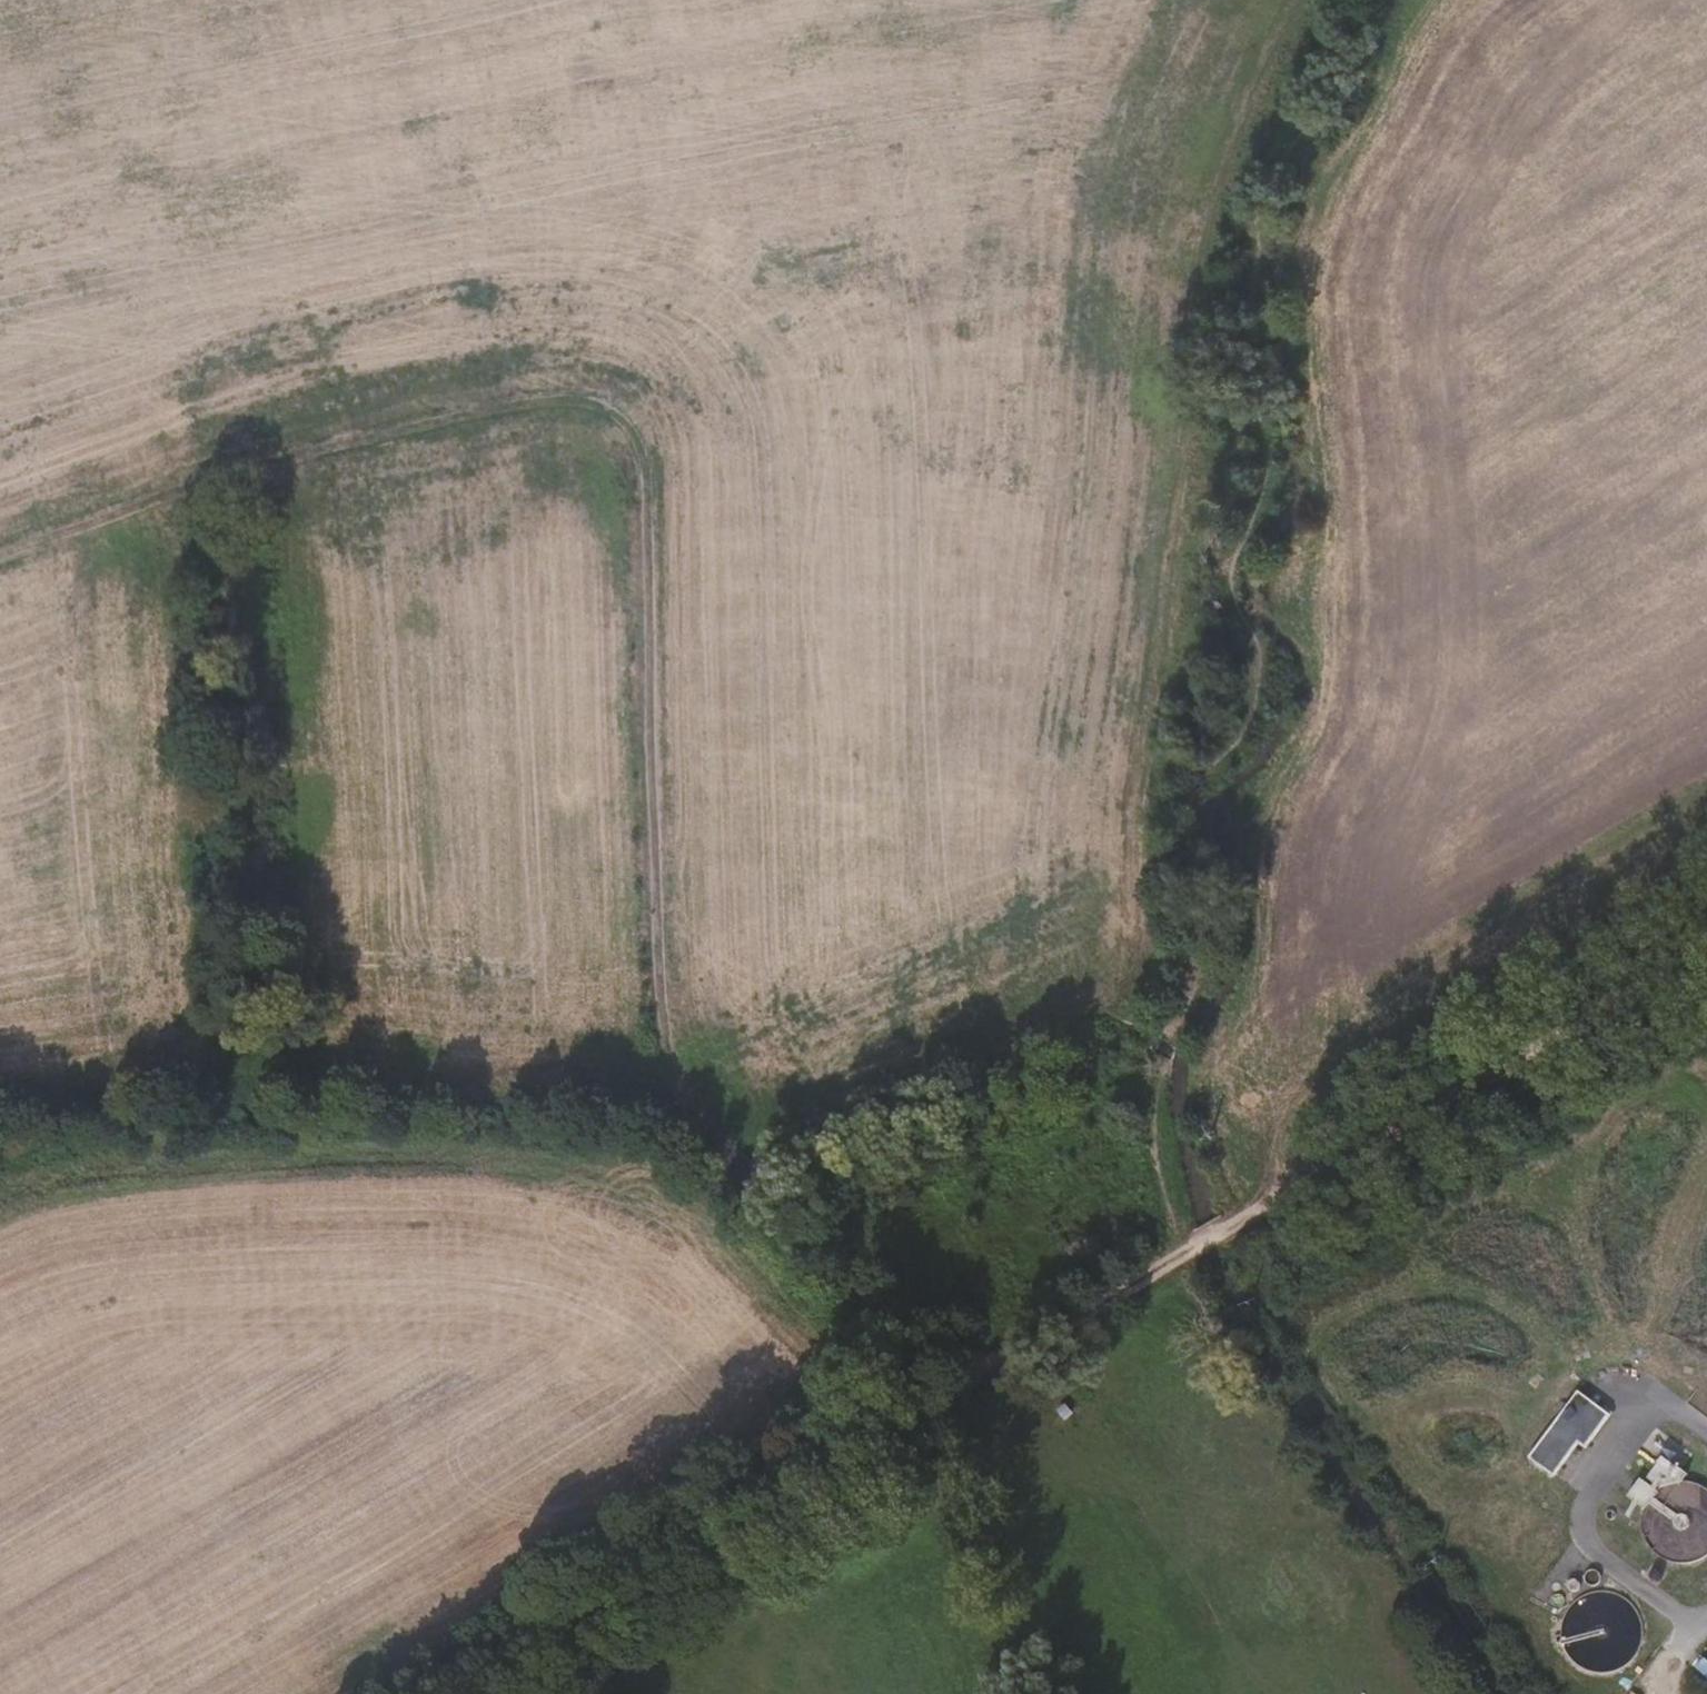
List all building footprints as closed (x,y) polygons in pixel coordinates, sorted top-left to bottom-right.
[(1611,1412),(1579,1385),(1530,1458),(1555,1476),(1580,1440),(1588,1447),(1611,1412)] [(1627,1489),(1642,1505),(1687,1463),(1657,1431),(1645,1442),(1660,1458),(1627,1489)]
